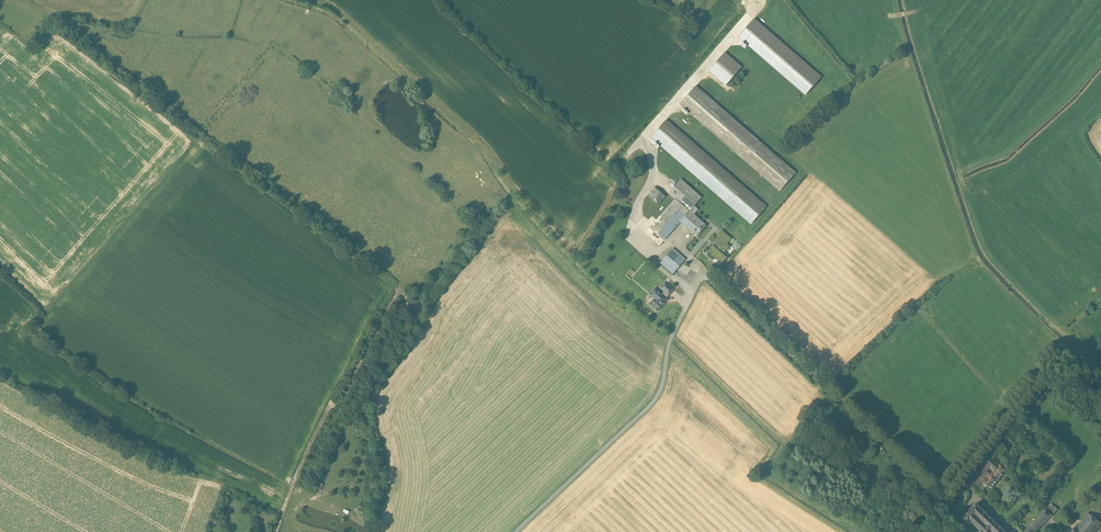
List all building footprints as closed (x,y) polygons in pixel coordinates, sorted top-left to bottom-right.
[(754,19),(739,37),(744,42),(745,43),(767,61),(768,59),(766,50),(771,54),(773,52),(774,53),(776,51),(776,50),(780,49),(786,53),(782,57),(787,57),(787,60),(795,66),(792,70),(794,76),(790,77),(791,82),(807,95),(813,87),(813,84),(815,87),(824,76),(754,19)] [(727,86),(744,67),(726,52),(710,71),(727,86)] [(795,174),(695,87),(680,104),(780,191),(795,174)] [(766,207),(666,121),(651,137),(751,224),(766,207)] [(701,198),(680,179),(668,193),(675,199),(689,211),(694,206),(701,198)] [(665,197),(654,188),(647,196),(657,205),(665,197)] [(675,199),(650,228),(664,241),(680,222),(689,211),(675,199)] [(689,211),(680,222),(691,231),(696,236),(706,226),(693,215),(698,210),(694,206),(689,211)] [(728,237),(721,231),(718,235),(719,236),(724,241),(728,237)] [(673,248),(660,263),(672,274),(686,260),(673,248)] [(673,290),(665,282),(660,288),(662,290),(669,295),(673,290)] [(660,293),(655,288),(649,295),(654,299),(650,304),(655,308),(654,310),(656,311),(658,311),(659,309),(665,301),(664,300),(665,298),(666,299),(669,296),(669,295),(662,290),(660,293)] [(1006,471),(990,457),(968,483),(980,494),(981,493),(987,486),(991,489),(1006,471)] [(977,504),(976,504),(964,517),(963,517),(963,518),(964,518),(969,523),(969,524),(970,523),(972,521),(983,531),(1005,531),(977,504)] [(1029,526),(1024,531),(1036,531),(1052,515),(1046,509),(1039,516),(1039,517),(1029,526)] [(1075,530),(1074,528),(1071,531),(1097,531),(1100,526),(1100,523),(1088,513),(1075,530)]
